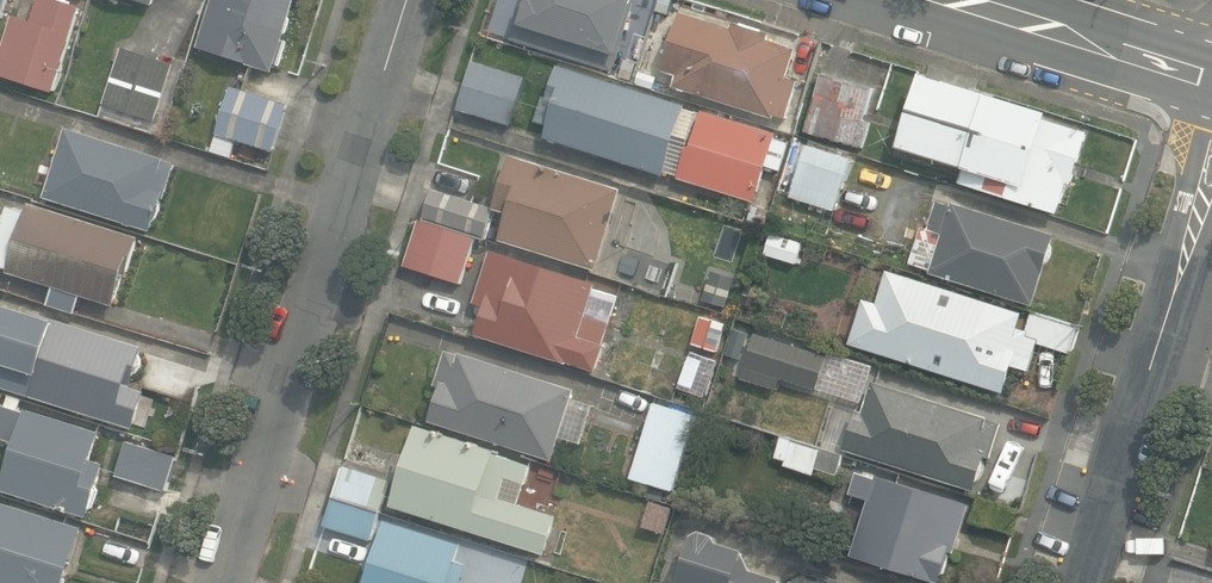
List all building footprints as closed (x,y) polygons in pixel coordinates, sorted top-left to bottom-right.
[(14,14),(0,56),(0,73),(52,90),(80,5),(65,0),(37,0),(30,20),(14,14)] [(272,71),(275,62),(280,64),(287,41),(282,39),(284,34),(287,33),(291,19),(289,16),(294,0),(211,0),(196,47),(272,71)] [(518,23),(617,54),(635,0),(525,0),(518,23)] [(731,26),(680,11),(661,70),(675,75),(673,86),(773,118),(774,115),(786,119),(796,79),(787,76),(794,47),(767,39),(769,32),(732,22),(731,26)] [(155,57),(122,46),(99,116),(162,137),(188,60),(176,56),(173,63),(164,59),(165,55),(157,52),(155,57)] [(527,75),(472,59),(457,109),(513,126),(527,75)] [(686,104),(557,64),(545,104),(553,106),(543,138),(663,176),(686,104)] [(657,76),(640,70),(636,83),(653,89),(657,76)] [(1046,118),(1048,111),(919,71),(896,146),(964,167),(959,182),(1057,212),(1067,182),(1071,183),(1088,131),(1046,118)] [(873,87),(822,73),(804,131),(863,149),(871,121),(864,120),(873,87)] [(274,151),(288,104),(232,86),(216,133),(274,151)] [(690,145),(686,144),(676,177),(755,201),(765,165),(781,170),(789,142),(775,137),(776,132),(701,109),(690,145)] [(65,126),(43,197),(126,222),(125,223),(131,225),(132,225),(150,230),(153,220),(156,218),(158,215),(160,212),(161,209),(161,205),(161,202),(160,199),(161,196),(165,197),(176,162),(165,158),(165,157),(65,126)] [(852,157),(806,143),(789,195),(836,210),(852,157)] [(506,212),(497,239),(596,269),(621,188),(510,154),(494,207),(494,208),(506,212)] [(494,208),(494,207),(433,188),(423,219),(477,236),(484,238),(494,208)] [(930,269),(928,272),(1033,305),(1045,264),(1050,259),(1053,248),(1051,242),(1054,233),(952,200),(951,204),(937,200),(928,228),(921,226),(909,263),(930,269)] [(8,203),(0,228),(0,266),(8,268),(7,272),(115,304),(123,273),(127,275),(139,235),(29,201),(26,209),(8,203)] [(477,236),(423,219),(418,218),(403,265),(462,283),(477,236)] [(766,227),(759,249),(774,254),(773,256),(798,264),(805,239),(766,227)] [(490,248),(473,301),(483,305),(474,334),(567,364),(568,361),(596,371),(618,296),(595,288),(596,282),(490,248)] [(863,297),(848,343),(1004,391),(1012,365),(1028,370),(1037,343),(1071,353),(1080,324),(1032,309),(1026,329),(1017,326),(1022,311),(887,269),(876,302),(863,297)] [(735,277),(712,270),(703,299),(726,306),(735,277)] [(142,346),(0,302),(0,387),(133,428),(134,423),(146,426),(154,398),(143,395),(145,390),(131,385),(134,374),(137,372),(140,370),(142,367),(143,363),(142,359),(141,355),(140,353),(142,346)] [(692,343),(718,351),(726,322),(701,314),(692,343)] [(438,386),(428,420),(524,451),(522,455),(539,461),(541,456),(552,460),(560,436),(581,443),(592,404),(572,397),(574,388),(459,351),(458,353),(445,349),(433,385),(438,386)] [(705,397),(717,359),(691,350),(678,387),(705,397)] [(856,408),(843,448),(973,489),(976,482),(980,477),(984,465),(983,458),(983,456),(989,458),(1002,422),(872,380),(862,410),(856,408)] [(87,516),(89,508),(93,507),(99,491),(96,485),(104,463),(90,459),(100,429),(25,407),(24,410),(18,408),(21,398),(9,395),(6,404),(0,402),(0,437),(13,441),(0,487),(0,489),(87,516)] [(696,414),(653,401),(650,411),(649,411),(646,420),(648,420),(630,477),(673,490),(696,414)] [(415,424),(389,505),(544,554),(556,514),(519,503),(531,464),(494,452),(495,449),(415,424)] [(837,473),(843,453),(780,435),(774,457),(785,460),(783,465),(813,474),(815,466),(837,473)] [(116,475),(166,491),(177,456),(126,439),(116,475)] [(389,479),(342,465),(332,495),(380,510),(389,479)] [(867,499),(850,555),(939,582),(942,574),(944,573),(949,558),(948,556),(949,551),(954,552),(970,503),(876,473),(874,477),(856,471),(849,493),(867,499)] [(380,510),(332,495),(323,525),(371,539),(380,510)] [(84,525),(0,499),(0,582),(65,582),(84,525)] [(642,525),(665,532),(673,507),(650,500),(642,525)] [(385,518),(364,582),(460,582),(466,563),(455,560),(461,543),(385,518)] [(781,578),(752,569),(743,548),(718,541),(713,533),(701,529),(690,534),(675,582),(779,582),(781,578)]
